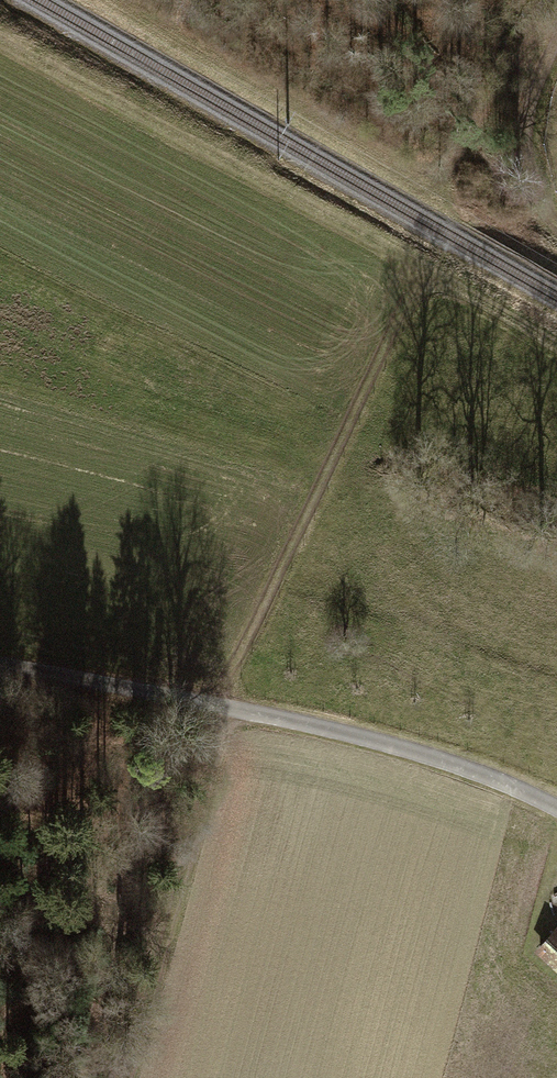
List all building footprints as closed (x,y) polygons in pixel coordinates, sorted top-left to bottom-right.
[(534,951),(556,972),(556,926),(534,951)]
